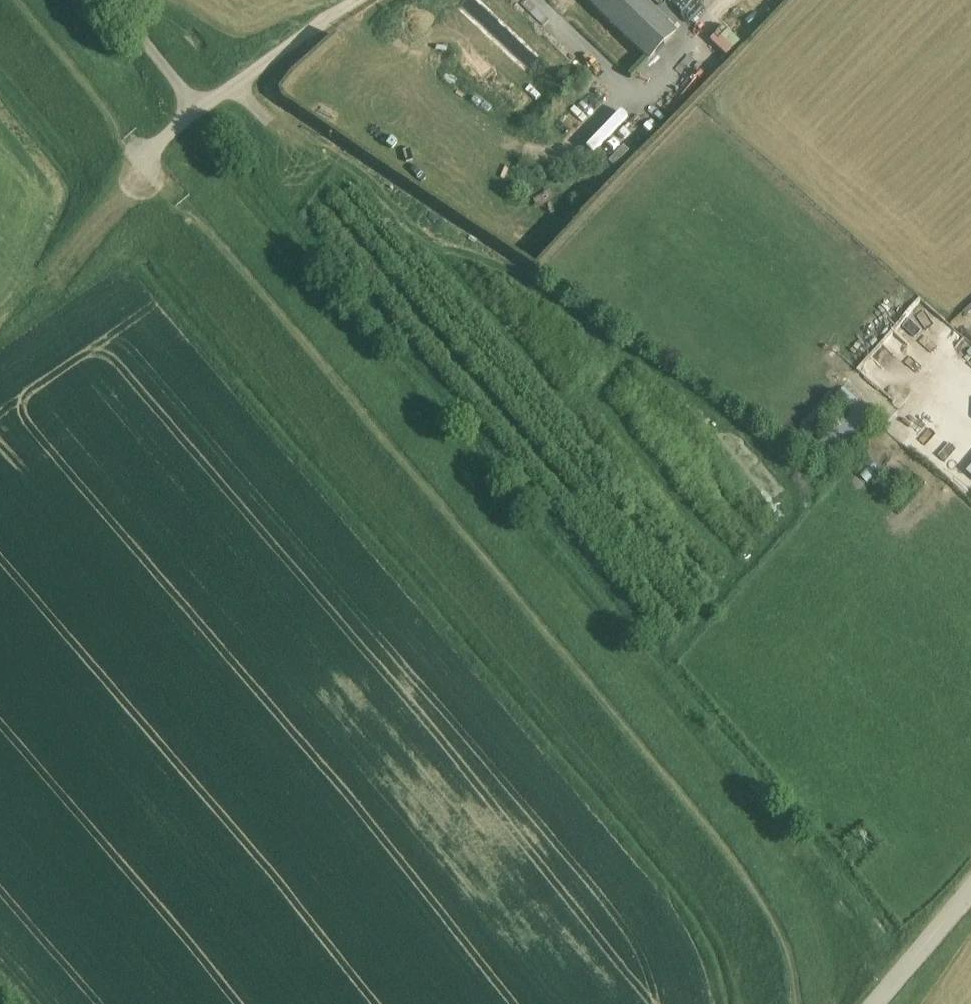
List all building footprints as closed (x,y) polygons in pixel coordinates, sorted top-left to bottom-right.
[(640,0),(594,0),(590,4),(648,60),(674,33),(640,0)]
